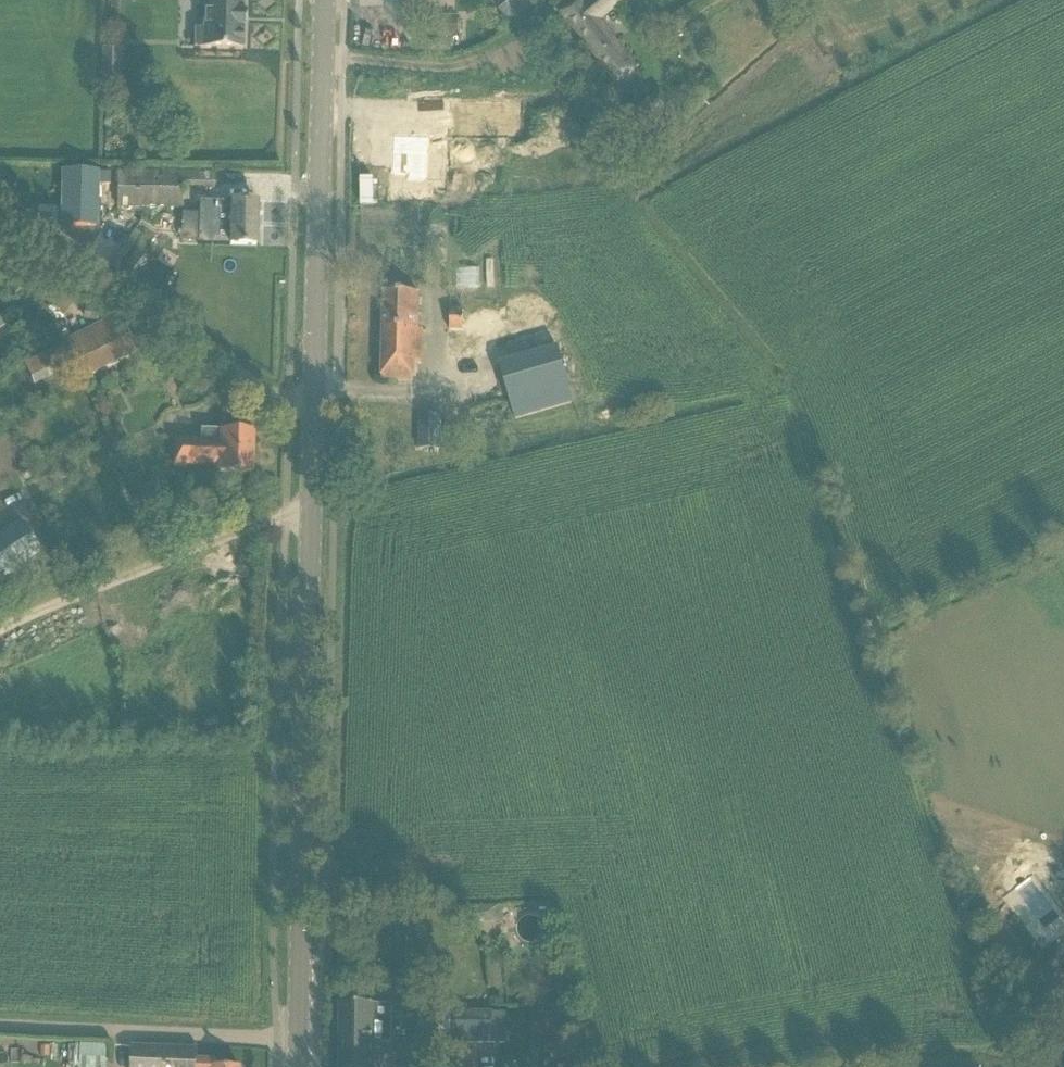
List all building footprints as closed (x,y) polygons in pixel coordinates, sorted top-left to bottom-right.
[(203,30),(195,29),(195,49),(242,50),(242,28),(244,28),(245,15),(242,15),(243,0),(204,0),(203,30)] [(541,5),(537,0),(509,0),(496,9),(509,28),(541,5)] [(561,14),(617,85),(637,69),(600,20),(626,0),(588,0),(585,2),(584,0),(579,0),(566,10),(561,14)] [(423,17),(423,36),(457,37),(458,18),(423,17)] [(529,111),(466,111),(466,137),(495,137),(495,126),(517,126),(517,137),(529,137),(529,111)] [(440,130),(405,130),(405,195),(440,195),(440,173),(451,173),(451,144),(440,144),(440,130)] [(182,188),(192,188),(213,188),(213,174),(117,171),(116,206),(181,208),(182,188)] [(96,186),(96,173),(63,172),(62,205),(72,205),(72,226),(95,227),(96,186)] [(107,173),(96,173),(96,186),(106,186),(107,173)] [(198,202),(198,217),(198,244),(214,244),(214,255),(229,255),(229,246),(255,246),(256,203),(230,202),(230,203),(198,202)] [(381,380),(403,381),(413,381),(413,362),(421,362),(422,330),(417,330),(418,293),(383,292),(381,380)] [(449,309),(448,332),(462,332),(462,310),(449,309)] [(61,343),(61,344),(21,365),(33,387),(73,367),(79,380),(135,354),(114,316),(61,343)] [(556,346),(498,363),(514,420),(572,403),(556,346)] [(418,416),(417,450),(440,450),(441,416),(418,416)] [(172,464),(193,465),(219,467),(219,473),(251,474),(252,432),(221,431),(220,442),(173,439),(172,464)] [(0,538),(0,578),(41,551),(22,523),(0,538)] [(510,933),(509,959),(541,960),(542,908),(483,906),(482,932),(510,933)] [(391,1043),(386,1043),(385,1010),(372,1010),(373,1004),(340,1004),(339,1066),(391,1066),(391,1043)] [(417,1012),(417,1042),(505,1043),(505,1013),(417,1012)] [(106,1044),(76,1043),(76,1066),(105,1066),(106,1044)] [(566,1043),(549,1045),(551,1060),(568,1058),(566,1043)] [(130,1066),(215,1066),(215,1061),(196,1060),(197,1049),(131,1047),(130,1066)]
